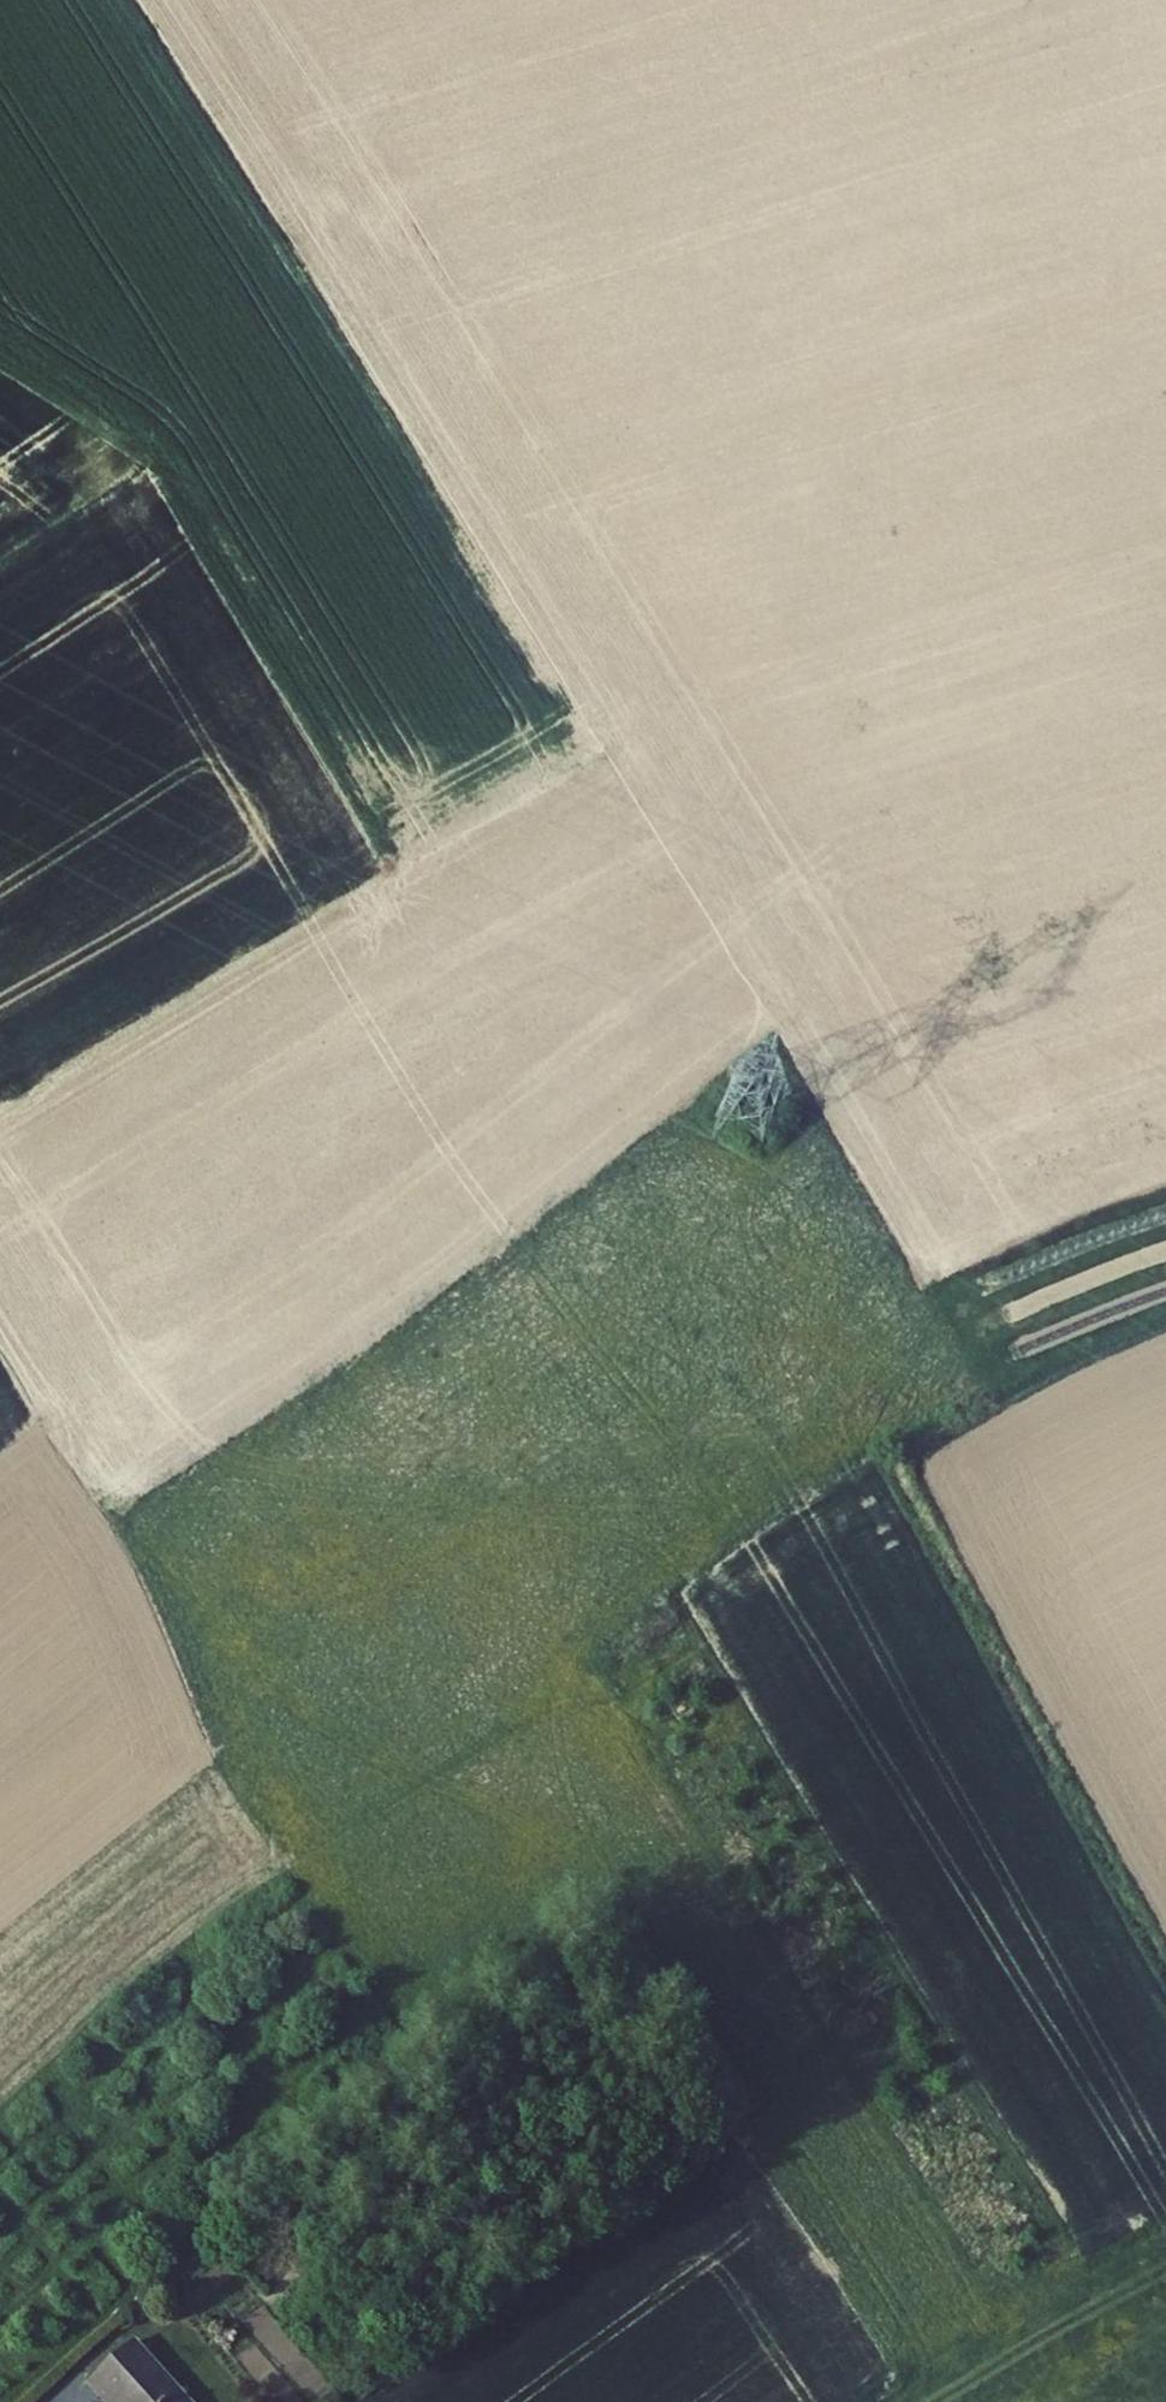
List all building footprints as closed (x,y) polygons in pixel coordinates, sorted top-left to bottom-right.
[(130,2401),(192,2401),(201,2394),(141,2323),(96,2361),(130,2401)]
